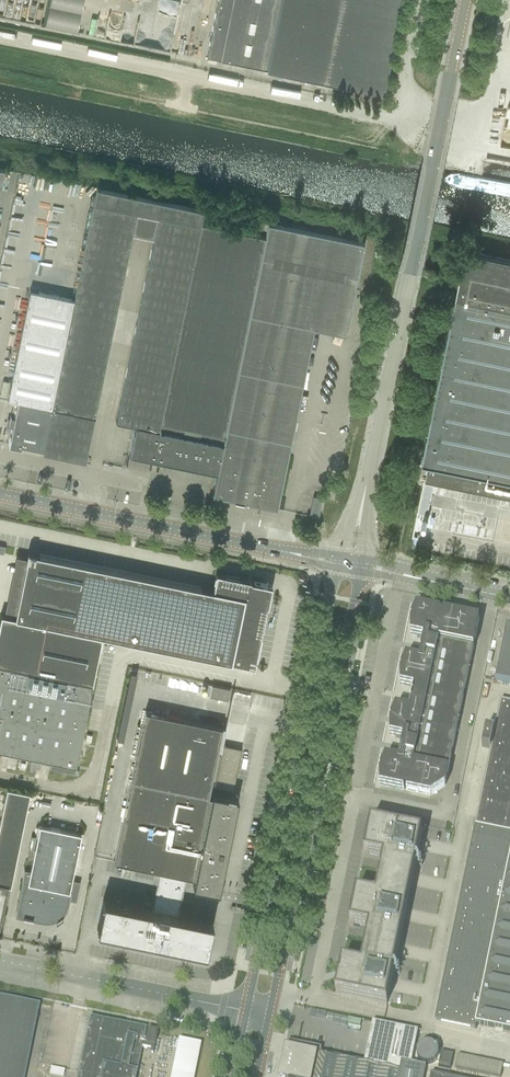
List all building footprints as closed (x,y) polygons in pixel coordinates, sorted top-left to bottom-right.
[(50,1),(83,8),(84,0),(50,0),(50,1)] [(381,92),(382,92),(401,0),(218,0),(206,56),(381,92)] [(83,8),(50,1),(46,19),(79,26),(83,8)] [(43,449),(42,452),(50,454),(85,461),(88,450),(96,409),(132,233),(136,213),(158,217),(154,237),(119,409),(119,410),(116,421),(137,425),(131,455),(152,459),(163,409),(201,225),(204,210),(97,188),(74,299),(51,409),(50,413),(43,449)] [(265,238),(217,472),(213,495),(277,508),(314,327),(345,334),(363,242),(269,223),(265,238)] [(152,459),(217,472),(265,238),(201,225),(152,459)] [(465,250),(422,463),(429,464),(426,478),(434,480),(434,479),(447,482),(447,483),(448,483),(448,482),(460,485),(460,486),(461,486),(462,485),(474,488),(475,489),(475,488),(488,490),(488,491),(489,492),(489,491),(495,492),(495,493),(509,496),(509,260),(465,250)] [(22,445),(43,449),(51,409),(74,299),(30,290),(7,399),(17,401),(8,445),(21,448),(22,445)] [(323,497),(333,500),(337,482),(326,479),(323,497)] [(313,496),(309,515),(318,517),(322,498),(313,496)] [(50,759),(76,764),(93,683),(92,683),(100,645),(100,646),(102,635),(123,640),(123,639),(220,659),(220,660),(238,663),(254,666),(254,667),(255,667),(270,592),(269,592),(268,592),(267,591),(268,590),(268,589),(268,588),(268,587),(268,586),(267,586),(267,585),(266,585),(265,585),(264,585),(263,585),(263,584),(263,583),(264,582),(216,572),(212,589),(201,587),(39,554),(28,551),(25,563),(15,616),(1,613),(0,616),(0,748),(50,759)] [(406,657),(402,666),(404,667),(402,675),(400,675),(400,685),(414,688),(409,710),(395,707),(392,716),(394,717),(392,725),(390,725),(390,735),(404,738),(399,760),(385,757),(381,767),(383,767),(381,775),(379,775),(379,785),(404,790),(404,788),(407,789),(406,791),(430,796),(445,786),(479,619),(443,612),(443,614),(440,613),(440,611),(416,606),(412,616),(414,617),(413,625),(411,624),(410,635),(424,638),(420,660),(406,657)] [(506,627),(495,681),(509,684),(509,628),(506,627)] [(211,686),(209,697),(228,701),(230,689),(211,686)] [(475,826),(509,833),(509,703),(500,701),(494,731),(486,729),(482,748),(490,750),(477,817),(475,826)] [(218,891),(229,838),(230,838),(230,837),(230,836),(231,836),(230,835),(230,834),(238,797),(234,796),(234,799),(215,795),(215,792),(212,792),(211,796),(208,795),(211,778),(214,778),(213,781),(214,781),(215,778),(234,782),(241,748),(222,744),(227,721),(225,720),(224,726),(145,710),(114,861),(159,870),(186,876),(194,877),(193,886),(196,886),(196,884),(216,888),(215,890),(218,891)] [(32,760),(29,771),(30,772),(35,773),(38,761),(32,760)] [(6,885),(10,886),(29,792),(7,788),(0,820),(0,915),(6,885)] [(383,858),(375,895),(375,896),(407,902),(422,832),(370,821),(370,825),(369,824),(365,841),(372,843),(366,852),(364,852),(364,854),(383,858)] [(17,915),(43,920),(45,921),(47,921),(48,921),(50,920),(52,920),(53,920),(55,919),(55,920),(59,918),(60,915),(62,914),(63,912),(64,911),(65,909),(66,907),(66,905),(81,834),(39,825),(30,871),(24,870),(22,881),(24,882),(17,915)] [(475,826),(474,826),(473,830),(448,956),(441,989),(439,998),(435,1020),(474,1028),(474,1029),(475,1029),(476,1024),(509,1031),(509,833),(475,826)] [(212,921),(178,914),(186,876),(159,870),(151,909),(103,899),(102,902),(104,902),(99,926),(97,926),(96,929),(206,952),(207,948),(204,948),(209,924),(212,924),(212,921)] [(369,927),(361,965),(393,972),(407,902),(375,896),(375,895),(356,891),(356,894),(354,894),(351,911),(358,912),(351,922),(350,921),(349,923),(369,927)] [(361,965),(342,961),(341,964),(340,963),(337,981),(344,982),(337,991),(336,991),(335,993),(387,1003),(393,972),(361,965)] [(33,1006),(0,999),(0,1000),(0,1076),(18,1076),(33,1006)] [(141,1048),(152,1050),(151,1053),(153,1054),(157,1031),(148,1030),(146,1041),(143,1040),(145,1029),(91,1018),(79,1076),(135,1076),(141,1048)] [(279,1076),(424,1076),(426,1066),(411,1063),(418,1031),(383,1024),(374,1064),(320,1053),(321,1048),(290,1042),(289,1047),(285,1046),(279,1076)] [(199,1042),(175,1039),(169,1076),(194,1076),(199,1042)] [(441,1052),(438,1067),(450,1070),(453,1055),(446,1053),(441,1052)] [(458,1055),(455,1068),(499,1076),(500,1076),(503,1064),(458,1055)]
